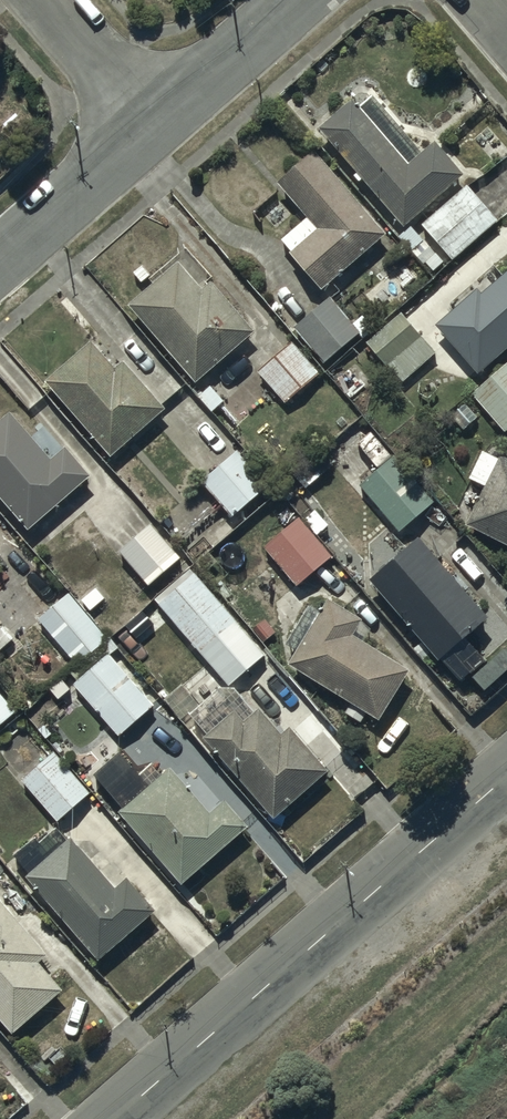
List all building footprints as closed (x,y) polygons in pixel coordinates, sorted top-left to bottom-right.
[(355,102),(321,130),(405,230),(467,178),(436,141),(421,154),(374,98),(361,109),(355,102)] [(386,235),(313,153),(276,185),(308,221),(281,245),(322,291),(386,235)] [(465,187),(421,226),(452,260),(495,222),(465,187)] [(129,305),(195,384),(254,335),(211,283),(202,290),(179,263),(129,305)] [(478,374),(506,348),(506,270),(480,294),(478,291),(436,328),(478,374)] [(294,330),(324,364),(360,333),(329,299),(294,330)] [(403,383),(434,354),(398,316),(367,344),(403,383)] [(92,344),(46,383),(111,459),(166,413),(124,364),(115,371),(92,344)] [(318,376),(291,344),(257,374),(284,405),(318,376)] [(503,433),(506,430),(506,365),(471,395),(503,433)] [(0,425),(0,500),(28,533),(90,480),(65,450),(50,463),(10,416),(0,425)] [(373,434),(358,445),(376,471),(392,460),(373,434)] [(506,550),(506,461),(485,450),(469,481),(484,488),(463,528),(506,550)] [(233,456),(201,485),(232,518),(264,488),(233,456)] [(433,506),(393,461),(359,489),(399,535),(433,506)] [(329,527),(314,509),(303,519),(318,537),(329,527)] [(331,556),(299,518),(264,547),(296,585),(331,556)] [(153,526),(118,556),(147,589),(181,559),(153,526)] [(384,569),(368,583),(439,665),(441,662),(461,686),(487,663),(466,639),(489,620),(419,540),(404,553),(392,539),(373,556),(384,569)] [(189,571),(153,602),(229,689),(265,658),(189,571)] [(109,637),(70,591),(37,619),(77,665),(109,637)] [(296,653),(288,665),(379,724),(412,672),(364,642),(373,629),(328,600),(321,612),(310,605),(284,645),(296,653)] [(154,623),(142,610),(125,626),(137,638),(154,623)] [(109,655),(74,685),(118,736),(153,706),(109,655)] [(218,690),(200,706),(183,686),(166,701),(183,720),(190,714),(209,736),(204,740),(274,820),(328,773),(290,730),(282,738),(241,691),(218,690)] [(17,713),(0,693),(0,728),(17,713)] [(120,753),(94,776),(123,810),(118,814),(182,887),(249,829),(224,800),(210,813),(171,769),(150,787),(120,753)] [(53,754),(20,782),(57,824),(90,796),(53,754)] [(55,842),(44,851),(34,839),(14,857),(29,875),(24,879),(97,964),(156,913),(127,880),(115,891),(70,840),(61,848),(55,842)] [(12,1037),(64,993),(44,969),(50,964),(0,904),(0,1023),(12,1037)]
